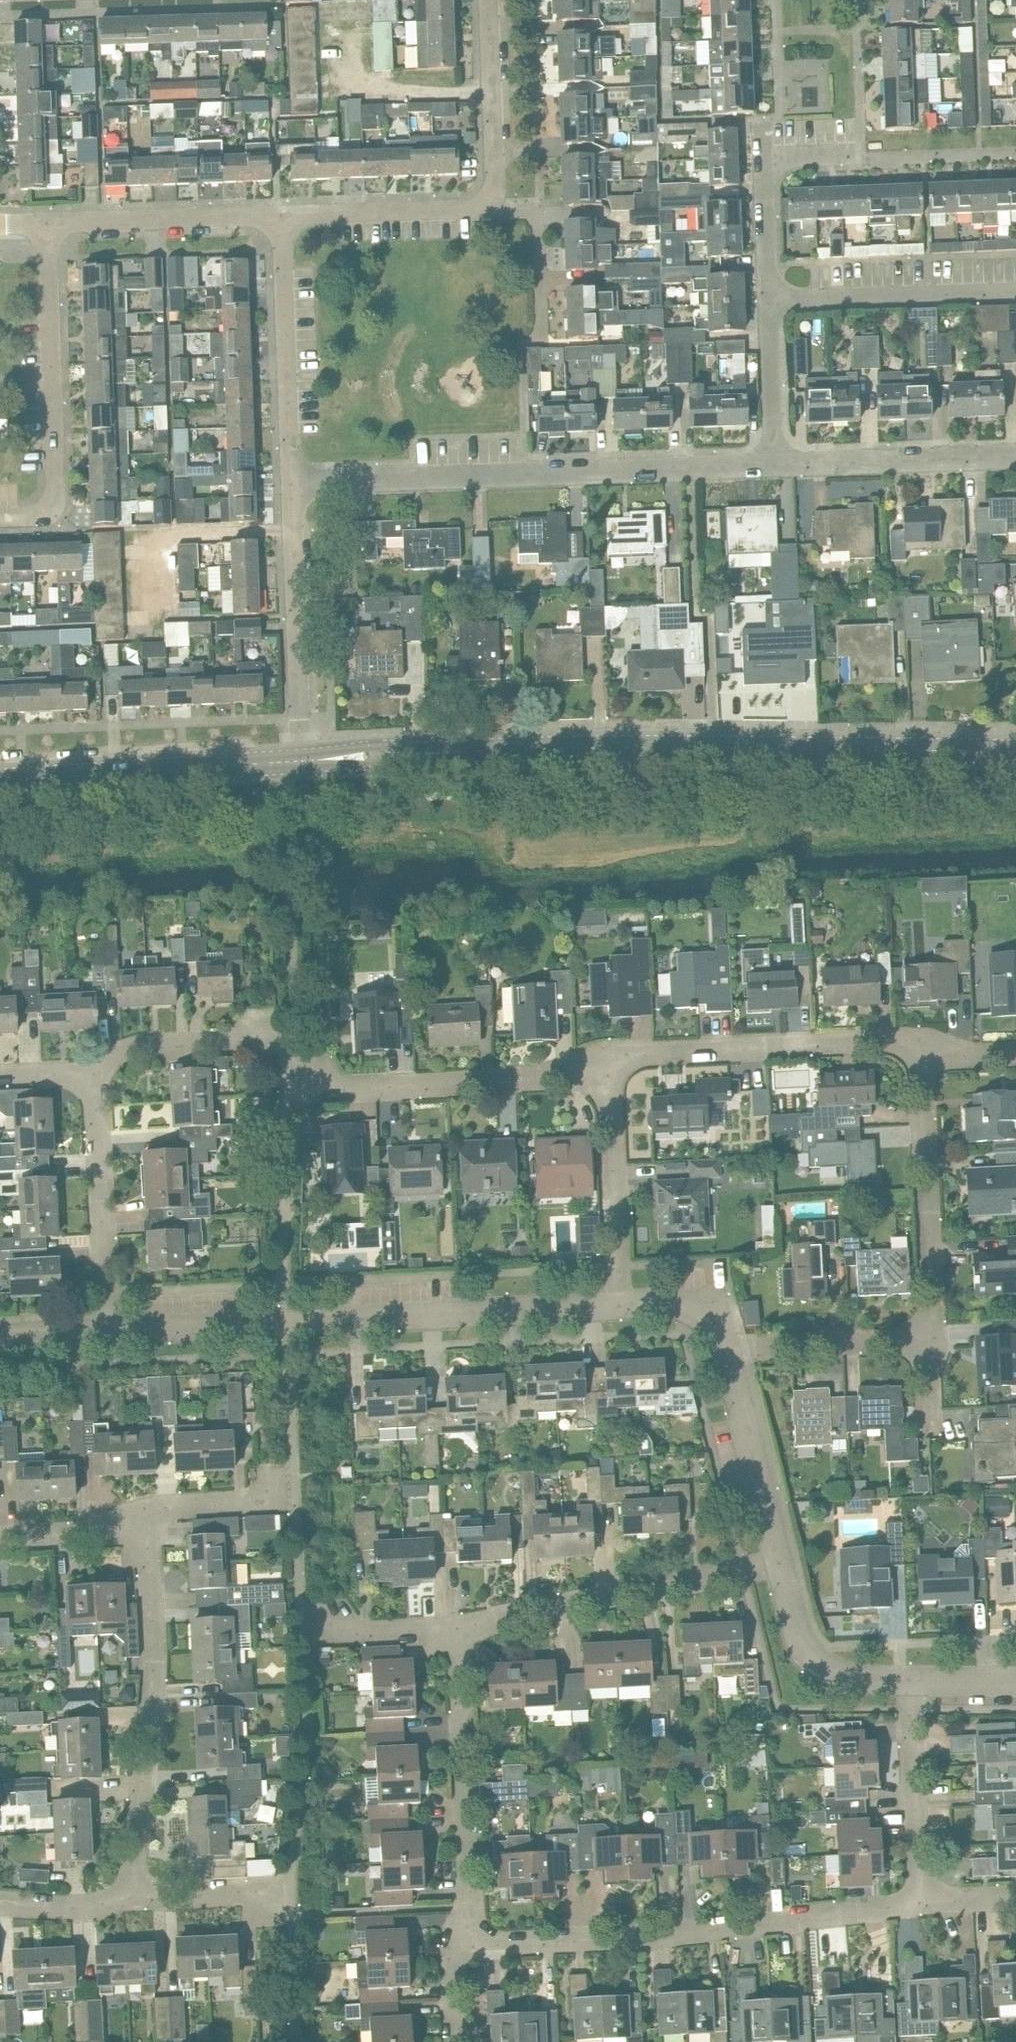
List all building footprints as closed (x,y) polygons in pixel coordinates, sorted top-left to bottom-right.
[(372,1),(373,24),(391,22),(398,22),(397,0),(383,0),(372,1)] [(428,21),(453,20),(452,0),(427,0),(428,21)] [(554,14),(558,14),(558,21),(599,19),(598,0),(553,0),(554,14)] [(630,24),(655,23),(655,0),(630,0),(630,24)] [(662,18),(671,18),(671,0),(662,0),(662,18)] [(749,0),(710,0),(710,16),(750,14),(749,0)] [(890,24),(918,23),(917,0),(889,0),(890,24)] [(964,26),(971,25),(970,0),(963,0),(964,26)] [(977,21),(987,21),(986,0),(977,0),(977,21)] [(287,21),(315,20),(314,7),(287,8),(287,21)] [(750,14),(710,16),(711,40),(723,40),(751,39),(750,14)] [(242,16),(243,41),(267,40),(267,48),(282,48),(281,22),(266,22),(266,15),(242,16)] [(243,41),(242,16),(218,17),(219,42),(219,51),(243,50),(243,41)] [(195,17),(171,18),(172,60),(184,60),(184,43),(195,43),(195,17)] [(218,17),(195,17),(195,43),(219,42),(218,17)] [(171,18),(147,19),(148,44),(160,44),(161,60),(172,60),(171,18)] [(671,18),(662,18),(662,42),(672,42),(671,18)] [(147,19),(124,20),(125,45),(148,44),(147,19)] [(125,45),(124,20),(100,21),(101,46),(125,45)] [(315,20),(287,21),(287,35),(315,34),(315,20)] [(453,20),(428,21),(429,44),(454,43),(453,20)] [(987,21),(977,21),(978,47),(988,47),(987,21)] [(41,47),(41,46),(40,22),(15,23),(16,48),(41,47)] [(391,22),(373,24),(374,47),(392,46),(391,22)] [(656,55),(655,23),(630,24),(630,39),(645,38),(645,55),(656,55)] [(971,25),(964,26),(965,53),(973,53),(971,25)] [(883,57),(909,56),(908,30),(882,31),(883,57)] [(613,39),(588,40),(588,33),(558,34),(559,59),(589,58),(613,57),(613,39)] [(316,47),(315,34),(287,35),(288,48),(316,47)] [(83,45),(95,45),(94,35),(83,36),(83,45)] [(723,40),(724,57),(710,57),(710,65),(752,63),(751,39),(723,40)] [(672,67),(672,42),(662,42),(662,67),(672,67)] [(454,43),(429,44),(430,69),(455,68),(454,43)] [(95,69),(95,45),(83,45),(84,69),(95,69)] [(53,46),(41,46),(41,47),(16,48),(17,71),(54,70),(54,69),(53,46)] [(392,71),(392,46),(374,47),(374,72),(392,71)] [(316,61),(316,47),(288,48),(288,62),(316,61)] [(988,47),(978,47),(979,73),(989,73),(988,47)] [(973,53),(965,53),(965,77),(973,77),(973,53)] [(656,55),(645,55),(645,71),(630,72),(630,86),(656,85),(656,55)] [(909,56),(883,57),(884,81),(910,80),(909,56)] [(589,58),(559,59),(560,82),(590,81),(589,58)] [(316,61),(288,62),(289,75),(317,74),(316,61)] [(752,63),(710,65),(711,91),(725,90),(725,89),(753,88),(752,63)] [(672,91),(672,67),(662,67),(662,91),(672,91)] [(57,69),(54,69),(54,70),(17,71),(17,95),(55,93),(54,80),(58,80),(57,69)] [(95,69),(84,69),(85,92),(96,92),(95,69)] [(990,100),(989,73),(979,73),(980,100),(990,100)] [(317,74),(289,75),(289,88),(317,87),(317,74)] [(973,77),(965,77),(961,77),(962,102),(966,102),(974,102),(973,77)] [(932,79),(910,80),(884,81),(885,106),(933,104),(932,79)] [(126,101),(126,90),(125,83),(114,83),(115,101),(126,101)] [(220,84),(197,85),(197,99),(221,98),(220,84)] [(245,96),(244,84),(230,85),(230,97),(245,96)] [(244,84),(245,96),(254,96),(254,84),(244,84)] [(174,100),(173,85),(150,86),(150,100),(174,100)] [(197,99),(197,85),(173,85),(174,100),(197,99)] [(656,85),(630,86),(631,101),(645,101),(645,110),(631,110),(631,116),(657,115),(656,85)] [(317,87),(289,88),(289,102),(317,101),(317,87)] [(754,113),(753,88),(725,89),(725,90),(711,91),(702,91),(702,101),(712,101),(712,115),(754,113)] [(126,90),(126,101),(136,101),(136,89),(126,90)] [(672,91),(662,91),(663,117),(672,117),(672,91)] [(55,93),(17,95),(18,118),(56,117),(55,93)] [(604,96),(590,96),(590,95),(561,96),(561,121),(604,118),(604,96)] [(991,126),(990,100),(980,100),(981,127),(991,126)] [(245,114),(244,101),(235,102),(235,114),(245,114)] [(253,101),(244,101),(245,114),(254,113),(253,101)] [(318,114),(317,101),(289,102),(290,115),(318,114)] [(975,127),(974,102),(966,102),(967,127),(975,127)] [(221,103),(197,104),(198,117),(221,117),(221,103)] [(432,112),(432,103),(409,104),(409,113),(432,112)] [(197,104),(174,105),(174,115),(174,118),(174,121),(198,120),(198,117),(197,104)] [(409,113),(409,104),(385,105),(386,129),(398,128),(397,116),(409,116),(409,113)] [(934,105),(933,104),(885,106),(886,131),(925,129),(924,106),(934,105)] [(150,116),(150,105),(127,106),(127,117),(150,116)] [(174,115),(174,105),(150,105),(150,116),(174,115)] [(386,129),(385,105),(361,106),(362,132),(386,131),(386,129)] [(127,117),(127,106),(104,107),(104,118),(119,117),(119,124),(127,123),(127,117)] [(95,116),(95,107),(80,107),(80,116),(95,116)] [(657,115),(631,116),(631,117),(638,117),(638,133),(628,133),(628,147),(657,146),(657,142),(657,125),(657,115)] [(84,140),(98,139),(97,116),(83,117),(84,140)] [(56,117),(18,118),(19,142),(56,141),(56,117)] [(607,118),(604,118),(561,121),(562,144),(592,143),(592,138),(608,137),(607,118)] [(736,131),(709,132),(708,123),(688,124),(688,135),(709,135),(709,145),(694,146),(694,159),(737,157),(736,131)] [(688,124),(657,125),(657,142),(688,141),(688,135),(688,124)] [(475,132),(463,133),(464,143),(475,142),(475,132)] [(433,137),(434,175),(459,174),(457,136),(433,137)] [(434,175),(433,137),(410,137),(410,151),(411,176),(434,175)] [(200,183),(198,138),(188,139),(189,152),(175,152),(175,160),(176,184),(200,183)] [(211,158),(210,142),(210,138),(198,138),(200,183),(223,182),(223,158),(211,158)] [(99,163),(98,139),(84,140),(85,163),(98,163),(99,163)] [(57,156),(56,141),(19,142),(20,165),(63,164),(63,156),(57,156)] [(129,186),(128,161),(128,144),(103,145),(105,187),(129,186)] [(246,145),(247,157),(248,182),(271,181),(270,144),(246,145)] [(317,179),(315,154),(315,144),(275,145),(276,156),(291,156),(292,180),(317,179)] [(657,163),(657,146),(628,147),(629,163),(643,163),(657,163)] [(387,177),(386,151),(363,152),(364,177),(387,177)] [(411,176),(410,151),(386,151),(387,177),(411,176)] [(363,152),(339,153),(340,178),(364,177),(363,152)] [(340,178),(339,153),(315,154),(317,179),(340,178)] [(609,156),(592,156),(563,157),(564,181),(606,179),(620,179),(620,163),(610,163),(609,156)] [(248,182),(247,157),(223,158),(223,182),(248,182)] [(738,185),(737,157),(694,159),(694,173),(710,172),(711,186),(738,185)] [(175,160),(152,161),(153,185),(176,184),(175,160)] [(153,185),(152,161),(128,161),(129,186),(153,185)] [(85,163),(84,163),(85,187),(99,187),(98,163),(85,163)] [(63,164),(20,165),(21,190),(46,189),(46,175),(63,174),(63,164)] [(659,192),(658,184),(658,177),(643,178),(643,193),(659,192)] [(606,179),(564,181),(564,205),(594,204),(594,200),(607,199),(606,179)] [(1010,212),(1008,182),(982,183),(984,225),(984,228),(997,227),(996,212),(1010,212)] [(690,183),(658,184),(659,192),(659,196),(690,196),(690,183)] [(984,225),(982,183),(955,184),(956,214),(970,213),(970,226),(984,225)] [(956,214),(955,184),(929,185),(930,215),(956,214)] [(909,231),(909,216),(922,215),(921,186),(894,187),(896,225),(896,232),(909,231)] [(894,187),(867,188),(868,218),(869,227),(896,225),(894,187)] [(868,218),(867,188),(841,189),(842,219),(868,218)] [(68,199),(77,199),(76,189),(68,189),(68,199)] [(841,189),(815,190),(816,220),(842,219),(841,189)] [(816,220),(815,190),(788,191),(789,221),(801,220),(802,237),(816,236),(816,220)] [(635,193),(636,209),(659,208),(659,196),(659,192),(643,193),(635,193)] [(690,196),(659,196),(659,208),(659,211),(691,209),(690,196)] [(739,204),(707,205),(699,205),(699,231),(740,229),(739,204)] [(659,211),(659,208),(636,209),(629,209),(630,222),(636,226),(660,225),(659,211)] [(613,230),(595,230),(595,221),(565,222),(566,246),(596,245),(609,245),(614,244),(613,230)] [(740,229),(699,231),(660,232),(661,255),(686,254),(686,240),(708,239),(708,257),(741,256),(740,229)] [(831,248),(817,249),(818,258),(844,257),(843,248),(843,235),(830,235),(831,248)] [(1011,250),(1011,241),(984,242),(985,251),(1011,250)] [(985,251),(984,242),(958,243),(958,252),(985,251)] [(958,252),(958,243),(931,244),(932,253),(958,252)] [(897,245),(897,255),(924,253),(923,244),(897,245)] [(610,269),(609,245),(596,245),(566,246),(567,270),(610,269)] [(897,255),(897,245),(870,246),(870,256),(897,255)] [(870,256),(870,246),(843,248),(844,257),(870,256)] [(146,289),(162,288),(161,258),(145,259),(146,289)] [(169,288),(183,288),(181,258),(167,258),(169,288)] [(206,287),(248,285),(247,262),(222,262),(222,277),(206,278),(206,287)] [(661,268),(661,264),(630,265),(631,277),(662,275),(661,268)] [(84,291),(125,289),(125,280),(119,281),(118,266),(83,267),(84,291)] [(709,266),(692,267),(693,281),(693,291),(709,291),(709,304),(743,303),(742,276),(710,278),(709,266)] [(687,267),(661,268),(662,275),(662,277),(662,283),(693,281),(692,267),(687,267)] [(662,275),(631,277),(631,292),(662,291),(662,283),(662,277),(662,275)] [(248,285),(206,287),(206,298),(223,297),(223,310),(248,309),(248,285)] [(163,308),(162,288),(146,289),(147,308),(163,308)] [(184,312),(183,288),(169,288),(170,312),(184,312)] [(125,289),(84,291),(84,314),(126,313),(125,289)] [(609,312),(617,312),(616,293),(597,294),(597,289),(567,290),(568,314),(609,312)] [(743,303),(709,304),(710,317),(694,318),(695,327),(663,328),(664,343),(678,343),(691,342),(691,343),(705,343),(705,330),(710,330),(710,332),(744,330),(743,303)] [(997,332),(1009,331),(1010,331),(1009,313),(1009,308),(973,309),(974,333),(997,332)] [(249,332),(248,309),(223,310),(224,333),(249,332)] [(650,311),(617,312),(609,312),(568,314),(569,338),(599,337),(598,325),(651,323),(662,328),(662,310),(650,311)] [(184,312),(170,312),(171,335),(185,335),(184,312)] [(127,337),(126,313),(84,314),(85,338),(127,337)] [(937,319),(926,320),(926,334),(937,334),(937,319)] [(164,326),(152,326),(153,337),(164,336),(164,326)] [(1009,331),(997,332),(998,364),(1011,363),(1009,331)] [(250,355),(249,332),(224,333),(211,334),(211,357),(214,357),(225,356),(250,355)] [(662,332),(645,333),(645,344),(647,344),(662,343),(662,332)] [(938,367),(937,335),(926,335),(927,367),(938,367)] [(950,335),(937,335),(938,367),(951,366),(950,335)] [(152,359),(165,359),(164,336),(153,337),(151,337),(152,359)] [(170,359),(182,358),(181,336),(169,336),(170,359)] [(128,360),(127,337),(85,338),(86,362),(128,360)] [(866,370),(865,338),(853,339),(854,370),(866,370)] [(865,338),(866,370),(879,369),(878,338),(865,338)] [(808,375),(807,339),(794,340),(795,376),(808,375)] [(717,355),(733,354),(745,354),(745,341),(717,342),(717,355)] [(691,342),(678,343),(680,384),(692,383),(692,366),(691,343),(691,342)] [(678,343),(664,343),(664,344),(666,344),(667,367),(668,384),(680,384),(678,343)] [(662,344),(651,344),(651,361),(664,360),(664,344),(662,344)] [(603,370),(602,345),(590,346),(590,347),(590,348),(590,354),(591,370),(603,370)] [(602,345),(603,370),(615,369),(615,362),(627,362),(626,345),(602,345)] [(566,391),(550,392),(541,392),(540,348),(527,349),(528,405),(538,405),(539,433),(550,432),(550,436),(565,436),(565,432),(568,432),(567,403),(566,391)] [(251,379),(250,355),(225,356),(214,357),(215,380),(225,380),(251,379)] [(183,381),(182,358),(170,359),(171,381),(183,381)] [(165,359),(152,359),(153,382),(166,382),(165,359)] [(128,360),(86,362),(87,385),(128,384),(128,360)] [(1001,383),(988,384),(988,372),(975,372),(975,384),(977,417),(1003,416),(1001,383)] [(859,421),(857,389),(857,373),(847,374),(847,377),(831,378),(832,422),(859,421)] [(905,419),(903,386),(903,373),(877,373),(879,420),(905,419)] [(718,397),(719,426),(747,425),(745,376),(733,377),(734,397),(718,397)] [(832,422),(831,378),(805,379),(807,423),(832,422)] [(251,379),(225,380),(226,404),(252,403),(251,379)] [(172,382),(172,393),(184,393),(184,381),(172,382)] [(166,406),(166,382),(153,382),(154,407),(166,406)] [(226,404),(225,382),(214,382),(214,404),(226,404)] [(139,384),(128,384),(87,385),(88,409),(126,408),(140,407),(139,384)] [(977,417),(975,384),(950,385),(951,418),(977,417)] [(903,386),(905,419),(931,418),(930,385),(903,386)] [(719,426),(718,397),(702,398),(702,386),(690,387),(691,427),(719,426)] [(657,400),(642,400),(643,429),(671,428),(670,387),(657,388),(657,400)] [(642,389),(626,389),(614,390),(615,430),(626,430),(626,435),(640,434),(640,429),(643,429),(642,400),(642,389)] [(582,402),(567,403),(568,432),(595,431),(594,390),(581,391),(582,402)] [(252,403),(226,404),(227,427),(253,426),(252,403)] [(167,429),(166,406),(154,407),(155,430),(167,429)] [(127,431),(126,408),(88,409),(89,433),(127,431)] [(172,429),(184,429),(184,420),(172,421),(172,429)] [(253,426),(227,427),(228,451),(254,450),(253,426)] [(168,453),(167,429),(155,430),(155,454),(168,453)] [(184,429),(172,429),(173,454),(186,453),(189,453),(188,429),(184,429)] [(128,455),(127,431),(89,433),(90,456),(128,455)] [(254,450),(228,451),(220,451),(221,463),(213,463),(213,475),(254,473),(254,450)] [(213,475),(213,463),(187,464),(186,453),(173,454),(174,476),(205,475),(213,475)] [(129,478),(128,455),(90,456),(90,479),(129,478)] [(255,497),(254,473),(213,475),(214,484),(229,483),(229,497),(255,497)] [(168,476),(156,477),(157,500),(170,500),(168,476)] [(137,477),(129,478),(90,479),(91,503),(129,501),(129,489),(138,489),(137,477)] [(193,480),(175,481),(176,500),(193,499),(193,487),(193,480)] [(255,497),(229,497),(230,522),(256,522),(255,497)] [(990,519),(990,534),(1005,533),(1015,533),(1015,498),(989,499),(990,519)] [(176,522),(195,522),(194,500),(193,499),(176,500),(176,522)] [(172,500),(170,500),(157,500),(158,524),(173,524),(172,500)] [(903,508),(904,530),(904,543),(931,542),(931,550),(964,549),(963,500),(939,501),(939,507),(919,508),(919,506),(915,506),(915,508),(903,508)] [(138,501),(129,501),(91,503),(92,527),(130,526),(130,513),(138,513),(138,501)] [(815,511),(816,531),(816,546),(850,545),(850,558),(875,557),(873,503),(855,504),(855,510),(815,511)] [(726,509),(727,529),(728,553),(748,553),(748,551),(778,550),(776,507),(726,509)] [(607,519),(608,539),(608,540),(610,540),(610,554),(653,553),(653,549),(666,548),(665,511),(630,512),(630,518),(607,519)] [(583,534),(566,535),(566,515),(565,515),(565,518),(518,519),(519,557),(539,556),(539,563),(584,562),(583,534)] [(459,529),(448,529),(429,530),(429,534),(416,535),(416,520),(375,522),(376,538),(403,537),(404,570),(444,568),(444,560),(460,559),(459,529)] [(904,543),(904,530),(891,530),(892,560),(905,560),(904,543)] [(93,546),(119,545),(119,532),(92,533),(93,546)] [(976,564),(991,563),(990,536),(976,537),(976,564)] [(231,566),(257,565),(257,542),(231,542),(231,566)] [(81,544),(56,545),(57,570),(58,586),(82,585),(81,544)] [(196,544),(178,545),(179,569),(194,568),(197,568),(196,544)] [(56,545),(33,546),(34,571),(57,570),(56,545)] [(119,545),(93,546),(93,560),(120,559),(119,545)] [(9,546),(0,547),(0,585),(11,585),(9,546)] [(33,546),(9,546),(11,585),(34,584),(34,571),(33,546)] [(473,558),(474,581),(474,594),(491,593),(490,557),(473,558)] [(120,559),(93,560),(94,574),(118,574),(120,573),(120,559)] [(963,592),(977,592),(975,562),(962,562),(963,592)] [(1006,563),(991,563),(976,564),(978,593),(992,592),(992,586),(1007,586),(1006,563)] [(257,565),(231,566),(232,590),(258,589),(257,565)] [(194,568),(179,569),(179,592),(189,592),(195,591),(194,568)] [(680,604),(679,569),(662,570),(664,605),(680,604)] [(118,574),(94,574),(94,586),(121,585),(120,573),(118,574)] [(799,600),(798,573),(783,574),(784,600),(799,600)] [(121,585),(94,586),(95,599),(121,598),(121,585)] [(411,596),(420,596),(420,585),(410,585),(411,596)] [(258,589),(232,590),(233,614),(259,613),(258,589)] [(905,638),(920,638),(919,620),(933,619),(932,594),(917,595),(903,595),(905,630),(905,638)] [(905,630),(903,595),(886,596),(887,624),(852,625),(836,626),(837,643),(825,643),(825,658),(854,657),(854,675),(853,675),(853,678),(854,678),(855,682),(887,680),(886,660),(886,655),(894,655),(893,631),(905,630)] [(406,642),(425,641),(423,596),(420,596),(411,596),(405,596),(406,642)] [(603,596),(590,596),(590,608),(604,607),(603,596)] [(121,598),(95,599),(95,613),(122,612),(121,598)] [(816,660),(812,599),(780,601),(780,614),(779,614),(779,618),(780,618),(781,628),(742,630),(744,685),(745,685),(745,684),(784,682),(784,678),(791,678),(791,682),(804,682),(804,683),(805,683),(804,659),(815,658),(815,660),(816,660)] [(629,654),(630,686),(658,685),(658,689),(684,688),(683,665),(704,664),(702,623),(689,624),(688,604),(681,604),(665,605),(655,605),(657,652),(629,653),(629,654)] [(179,618),(199,618),(198,606),(178,607),(179,618)] [(605,607),(605,619),(617,619),(625,610),(625,606),(605,607)] [(582,634),(582,637),(606,636),(607,636),(606,636),(605,619),(605,607),(604,607),(590,608),(581,608),(582,634)] [(93,608),(58,610),(59,625),(94,624),(93,608)] [(59,625),(58,610),(36,611),(36,614),(36,626),(36,627),(59,625)] [(724,610),(715,610),(716,636),(728,635),(727,610),(724,610)] [(122,612),(95,613),(96,625),(122,624),(122,612)] [(36,614),(26,615),(26,626),(36,626),(36,614)] [(0,615),(0,628),(12,628),(12,627),(12,616),(12,615),(0,615)] [(21,616),(12,616),(12,627),(22,626),(21,616)] [(446,656),(447,671),(445,671),(445,674),(447,674),(447,681),(501,679),(500,667),(502,667),(502,664),(500,664),(498,622),(459,623),(460,655),(446,656)] [(927,680),(977,677),(975,623),(933,624),(924,625),(924,637),(927,680)] [(123,639),(122,624),(96,625),(96,640),(123,639)] [(402,630),(375,631),(375,624),(371,624),(371,627),(355,628),(357,678),(404,677),(402,630)] [(188,639),(187,625),(166,625),(165,645),(165,649),(188,649),(188,639)] [(211,639),(211,625),(187,625),(188,639),(211,639)] [(234,625),(211,625),(211,639),(235,639),(234,625)] [(234,625),(235,639),(235,645),(260,645),(260,625),(234,625)] [(92,630),(59,632),(60,646),(61,667),(73,667),(72,645),(93,644),(92,630)] [(582,637),(582,634),(552,635),(552,631),(535,631),(536,662),(537,682),(583,680),(583,660),(582,637)] [(60,646),(59,632),(36,633),(36,647),(60,646)] [(36,633),(13,634),(13,648),(36,647),(36,633)] [(0,634),(0,648),(13,648),(13,634),(0,634)] [(165,649),(165,645),(141,645),(141,663),(165,663),(165,649)] [(730,658),(717,659),(718,673),(727,672),(731,672),(730,658)] [(237,677),(238,703),(263,702),(261,662),(237,663),(238,677),(237,677)] [(213,678),(201,679),(201,664),(189,664),(189,679),(190,705),(214,704),(213,678)] [(73,667),(61,667),(62,710),(87,709),(85,666),(73,667)] [(144,666),(127,668),(128,680),(145,678),(144,666)] [(50,668),(50,685),(38,686),(38,711),(62,710),(61,667),(50,668)] [(238,703),(237,677),(213,678),(214,704),(238,703)] [(189,679),(166,680),(167,706),(190,705),(189,679)] [(166,680),(142,681),(143,707),(167,706),(166,680)] [(143,707),(142,681),(119,682),(120,708),(143,707)] [(38,686),(14,687),(15,712),(38,711),(38,686)] [(0,687),(0,713),(15,712),(14,687),(0,687)] [(972,911),(971,877),(925,878),(926,901),(952,900),(952,911),(972,911)] [(185,901),(186,915),(195,915),(200,909),(200,900),(185,901)] [(803,904),(791,905),(792,925),(804,924),(803,904)] [(590,911),(573,912),(574,920),(574,928),(591,927),(590,919),(590,911)] [(724,911),(714,912),(715,924),(725,923),(724,911)] [(823,944),(822,933),(810,934),(811,945),(823,944)] [(206,938),(184,939),(185,963),(197,962),(199,995),(213,994),(213,1001),(232,1000),(231,974),(242,973),(241,951),(223,952),(223,965),(208,965),(206,938)] [(185,963),(184,939),(170,939),(172,963),(185,963)] [(903,968),(890,969),(891,974),(891,984),(904,984),(904,988),(917,987),(918,1001),(956,999),(955,979),(955,973),(971,973),(969,939),(943,941),(944,948),(934,949),(935,965),(903,967),(903,968)] [(117,942),(104,943),(106,966),(119,965),(117,942)] [(106,966),(104,943),(91,943),(92,967),(106,966)] [(409,943),(410,956),(422,955),(422,943),(409,943)] [(670,974),(671,989),(672,1009),(690,1008),(690,1009),(696,1008),(696,1001),(706,1000),(706,1012),(720,1012),(718,967),(730,967),(729,945),(716,946),(716,952),(677,953),(678,974),(670,974)] [(812,998),(811,978),(809,951),(792,952),(794,973),(766,974),(766,970),(764,970),(762,949),(741,950),(743,984),(749,983),(750,1010),(796,1007),(796,992),(810,991),(811,998),(812,998)] [(878,967),(822,970),(823,986),(824,1006),(853,1005),(853,1001),(878,999),(878,1003),(879,1003),(878,985),(891,984),(891,974),(890,969),(890,964),(890,951),(877,952),(878,967)] [(145,957),(146,973),(147,1005),(175,1003),(174,971),(158,972),(157,956),(145,957)] [(393,956),(394,982),(408,981),(407,956),(393,956)] [(593,1006),(610,1005),(610,1017),(612,1017),(612,1015),(620,1014),(620,1017),(653,1015),(650,956),(620,957),(620,964),(590,966),(593,1006)] [(994,995),(995,1015),(1015,1014),(1015,956),(992,957),(994,995)] [(26,967),(27,990),(40,990),(38,966),(26,967)] [(27,990),(26,967),(13,967),(14,991),(27,990)] [(572,1014),(571,992),(570,970),(550,971),(551,986),(511,988),(513,1019),(514,1039),(543,1038),(543,1040),(556,1040),(555,1009),(571,1008),(572,1014)] [(147,1005),(146,973),(118,974),(120,1006),(147,1005)] [(395,995),(355,998),(358,1050),(398,1048),(397,1024),(414,1023),(412,983),(395,984),(395,995)] [(68,997),(69,1029),(97,1027),(95,995),(68,997)] [(493,1026),(491,1006),(491,995),(475,996),(476,1010),(429,1013),(430,1026),(431,1046),(479,1043),(478,1027),(493,1026)] [(69,1029),(68,997),(39,998),(41,1030),(69,1029)] [(17,1032),(15,999),(0,1000),(0,1032),(17,1032)] [(174,1100),(210,1098),(210,1084),(217,1084),(217,1071),(229,1070),(228,1057),(198,1059),(199,1071),(172,1072),(174,1100)] [(813,1118),(800,1119),(801,1132),(802,1132),(835,1130),(860,1129),(859,1112),(871,1111),(871,1103),(873,1103),(871,1072),(852,1072),(843,1073),(819,1074),(820,1094),(821,1106),(813,1106),(813,1118)] [(651,1128),(653,1128),(653,1134),(710,1131),(708,1103),(725,1102),(724,1079),(696,1080),(697,1096),(670,1098),(670,1097),(669,1097),(669,1099),(652,1100),(652,1114),(650,1114),(651,1128)] [(965,1109),(967,1142),(987,1142),(995,1141),(996,1153),(1015,1152),(1015,1084),(1005,1085),(1006,1093),(982,1094),(982,1101),(982,1108),(965,1109)] [(770,1113),(771,1089),(757,1089),(757,1113),(770,1113)] [(12,1104),(11,1090),(0,1091),(0,1105),(12,1105),(12,1104)] [(210,1098),(174,1100),(175,1127),(202,1126),(203,1138),(217,1137),(233,1136),(232,1125),(219,1125),(218,1113),(211,1113),(210,1098)] [(17,1130),(51,1129),(50,1101),(16,1103),(17,1130)] [(379,1186),(378,1170),(378,1169),(364,1170),(362,1126),(322,1128),(325,1194),(326,1194),(326,1188),(364,1186),(364,1192),(365,1192),(365,1196),(380,1195),(380,1186),(379,1186)] [(1,1157),(0,1157),(0,1171),(15,1171),(14,1156),(19,1156),(19,1157),(53,1155),(51,1129),(17,1130),(18,1144),(1,1144),(1,1157)] [(835,1130),(802,1132),(802,1153),(810,1152),(811,1167),(846,1165),(847,1182),(857,1181),(877,1180),(875,1140),(860,1140),(861,1143),(846,1144),(846,1141),(836,1142),(835,1130)] [(217,1137),(203,1138),(177,1139),(177,1151),(145,1153),(146,1182),(186,1180),(186,1164),(209,1163),(208,1151),(217,1151),(217,1137)] [(465,1191),(514,1188),(513,1162),(512,1142),(495,1143),(495,1146),(483,1147),(483,1144),(463,1145),(464,1165),(465,1191)] [(536,1147),(537,1167),(539,1197),(592,1194),(589,1144),(536,1147)] [(391,1170),(378,1170),(379,1186),(380,1186),(380,1195),(381,1212),(393,1212),(392,1196),(441,1193),(440,1172),(439,1152),(411,1154),(411,1147),(390,1149),(391,1170)] [(966,1175),(967,1186),(969,1186),(970,1210),(979,1209),(979,1215),(999,1213),(1015,1212),(1014,1174),(1015,1174),(1015,1152),(996,1153),(996,1169),(988,1170),(968,1171),(969,1175),(966,1175)] [(661,1238),(696,1236),(708,1235),(705,1177),(720,1176),(719,1162),(691,1163),(692,1178),(694,1178),(694,1181),(676,1182),(656,1183),(657,1217),(660,1217),(661,1238)] [(15,1171),(0,1171),(0,1183),(10,1182),(11,1195),(21,1194),(22,1210),(56,1208),(55,1193),(54,1180),(16,1182),(15,1171)] [(146,1182),(148,1209),(174,1208),(175,1220),(201,1219),(211,1218),(210,1194),(198,1194),(197,1179),(186,1180),(146,1182)] [(56,1208),(22,1210),(23,1224),(13,1225),(13,1237),(0,1238),(1,1251),(10,1250),(29,1249),(29,1237),(57,1236),(56,1208)] [(599,1218),(579,1218),(581,1259),(601,1258),(599,1218)] [(201,1219),(175,1220),(162,1221),(163,1233),(149,1234),(151,1270),(184,1268),(183,1249),(203,1248),(201,1219)] [(382,1246),(383,1263),(397,1263),(395,1221),(381,1221),(381,1226),(382,1246)] [(793,1246),(795,1279),(796,1299),(811,1299),(811,1301),(816,1302),(816,1298),(826,1298),(824,1245),(836,1245),(835,1221),(808,1223),(809,1245),(793,1246)] [(341,1228),(342,1248),(382,1246),(381,1226),(341,1228)] [(763,1241),(757,1241),(758,1250),(775,1249),(774,1234),(763,1234),(763,1241)] [(857,1266),(858,1276),(859,1296),(886,1295),(886,1291),(893,1290),(893,1294),(910,1294),(908,1248),(861,1251),(860,1236),(844,1236),(846,1267),(857,1266)] [(995,1293),(1015,1292),(1015,1236),(1007,1237),(1008,1253),(976,1255),(977,1278),(974,1279),(975,1294),(995,1293)] [(530,1246),(513,1246),(514,1256),(516,1256),(530,1256),(530,1246)] [(29,1249),(10,1250),(10,1258),(12,1296),(60,1294),(58,1260),(48,1261),(47,1248),(29,1249)] [(0,1251),(0,1259),(10,1258),(10,1250),(1,1251),(0,1251)] [(406,1262),(406,1271),(421,1271),(420,1261),(406,1262)] [(977,1338),(978,1357),(980,1357),(981,1363),(978,1364),(979,1386),(1011,1385),(1012,1394),(1015,1394),(1015,1336),(1009,1337),(977,1338)] [(663,1361),(634,1362),(636,1406),(656,1405),(657,1414),(676,1414),(697,1412),(691,1387),(665,1388),(663,1361)] [(636,1406),(634,1362),(606,1364),(607,1391),(596,1392),(597,1417),(618,1416),(617,1407),(636,1406)] [(597,1417),(596,1392),(584,1393),(583,1365),(555,1366),(557,1410),(576,1409),(577,1418),(577,1423),(583,1428),(598,1427),(597,1417)] [(557,1410),(555,1366),(526,1368),(527,1396),(515,1396),(516,1404),(517,1404),(518,1421),(538,1420),(538,1411),(557,1410)] [(239,1373),(229,1373),(225,1374),(229,1423),(243,1422),(239,1373)] [(160,1377),(162,1417),(163,1427),(177,1426),(175,1376),(160,1377)] [(162,1417),(160,1377),(146,1377),(149,1418),(162,1417)] [(517,1404),(516,1404),(505,1404),(504,1377),(475,1378),(478,1423),(496,1422),(497,1431),(518,1430),(518,1421),(517,1404)] [(478,1423),(475,1378),(446,1379),(448,1407),(437,1408),(439,1434),(459,1433),(459,1424),(478,1423)] [(97,1420),(96,1400),(95,1380),(81,1381),(83,1421),(97,1420)] [(439,1434),(437,1408),(425,1409),(424,1381),(396,1383),(398,1427),(399,1443),(424,1442),(425,1460),(440,1459),(439,1434)] [(398,1427),(396,1383),(367,1384),(368,1412),(356,1413),(357,1438),(380,1437),(379,1428),(398,1427)] [(858,1396),(845,1397),(847,1433),(861,1432),(860,1422),(883,1421),(886,1463),(905,1462),(918,1461),(918,1459),(917,1439),(904,1439),(902,1418),(900,1418),(900,1408),(902,1408),(901,1386),(858,1388),(858,1396)] [(847,1436),(847,1433),(845,1397),(830,1398),(829,1389),(814,1390),(815,1394),(807,1394),(806,1391),(793,1391),(796,1442),(832,1440),(832,1437),(847,1436)] [(1001,1478),(1015,1477),(1015,1446),(1015,1436),(1015,1406),(1000,1406),(1000,1419),(978,1419),(980,1464),(979,1464),(979,1470),(981,1470),(981,1478),(1001,1478)] [(85,1457),(83,1421),(70,1422),(72,1457),(85,1457)] [(138,1434),(123,1434),(125,1474),(155,1473),(152,1423),(138,1423),(138,1434)] [(125,1474),(123,1434),(108,1435),(107,1425),(94,1425),(97,1476),(125,1474)] [(17,1427),(4,1427),(5,1448),(5,1462),(19,1461),(19,1454),(17,1427)] [(624,1432),(610,1433),(611,1448),(625,1448),(624,1432)] [(232,1433),(204,1434),(206,1470),(234,1469),(232,1433)] [(206,1470),(204,1434),(175,1436),(177,1472),(206,1470)] [(19,1454),(19,1461),(19,1466),(17,1466),(19,1500),(47,1498),(45,1464),(45,1452),(19,1454)] [(590,1455),(587,1458),(587,1467),(598,1466),(598,1455),(590,1455)] [(74,1463),(45,1464),(47,1498),(75,1497),(74,1463)] [(341,1467),(341,1471),(342,1477),(352,1477),(351,1467),(341,1467)] [(577,1516),(563,1516),(565,1556),(592,1555),(591,1522),(603,1521),(602,1504),(600,1476),(600,1467),(586,1468),(587,1478),(588,1507),(577,1507),(577,1516)] [(550,1476),(561,1475),(560,1469),(535,1470),(535,1476),(535,1480),(551,1479),(550,1476)] [(535,1476),(535,1470),(520,1471),(522,1506),(522,1515),(523,1533),(524,1533),(535,1533),(537,1558),(565,1556),(563,1516),(548,1517),(548,1509),(537,1510),(535,1480),(535,1476)] [(614,1475),(600,1476),(602,1504),(623,1503),(624,1535),(651,1533),(649,1499),(634,1500),(633,1486),(615,1487),(614,1475)] [(926,1476),(912,1476),(913,1492),(927,1492),(926,1476)] [(859,1481),(850,1481),(851,1497),(866,1497),(865,1487),(859,1481)] [(649,1499),(651,1533),(678,1532),(678,1520),(691,1519),(689,1484),(665,1485),(666,1499),(649,1499)] [(415,1486),(403,1487),(403,1497),(415,1497),(415,1486)] [(999,1495),(983,1496),(984,1516),(1000,1515),(999,1495)] [(968,1504),(972,1508),(980,1508),(979,1496),(967,1496),(968,1504)] [(406,1585),(404,1543),(391,1543),(390,1531),(377,1531),(376,1510),(354,1511),(356,1550),(376,1549),(378,1581),(393,1580),(394,1586),(406,1585)] [(418,1542),(404,1543),(406,1585),(418,1584),(418,1579),(433,1578),(432,1553),(445,1552),(443,1519),(443,1514),(429,1515),(430,1528),(417,1529),(418,1542)] [(496,1528),(483,1528),(485,1561),(511,1560),(511,1549),(524,1548),(524,1533),(523,1533),(522,1515),(496,1516),(496,1528)] [(190,1563),(225,1562),(223,1536),(239,1535),(238,1517),(214,1518),(215,1536),(189,1538),(190,1563)] [(470,1518),(443,1519),(445,1552),(457,1552),(458,1562),(485,1561),(483,1528),(471,1529),(470,1518)] [(887,1547),(862,1548),(842,1549),(843,1569),(849,1569),(850,1609),(890,1607),(888,1567),(904,1566),(902,1522),(886,1522),(887,1547)] [(983,1539),(984,1558),(996,1558),(997,1575),(998,1602),(1015,1601),(1015,1598),(1015,1596),(1015,1543),(1002,1543),(1001,1527),(983,1528),(984,1539),(983,1539)] [(919,1562),(920,1579),(921,1599),(954,1598),(955,1604),(972,1603),(971,1580),(985,1580),(984,1558),(983,1539),(967,1539),(967,1545),(961,1545),(953,1554),(953,1560),(919,1562)] [(282,1559),(270,1559),(271,1572),(283,1571),(282,1559)] [(237,1561),(225,1562),(190,1563),(191,1589),(218,1588),(219,1606),(249,1605),(249,1604),(284,1603),(283,1584),(238,1586),(237,1561)] [(95,1587),(97,1623),(124,1622),(125,1657),(139,1657),(137,1603),(124,1604),(123,1579),(110,1580),(111,1586),(95,1587)] [(97,1623),(95,1587),(80,1588),(79,1581),(67,1582),(68,1602),(69,1624),(97,1623)] [(49,1600),(37,1601),(38,1608),(43,1613),(50,1612),(49,1600)] [(249,1605),(219,1606),(220,1620),(193,1621),(194,1651),(233,1649),(232,1634),(251,1633),(249,1605)] [(10,1633),(9,1618),(0,1618),(0,1633),(10,1633)] [(739,1624),(711,1626),(713,1663),(714,1677),(744,1675),(745,1693),(758,1693),(757,1659),(741,1660),(739,1624)] [(713,1663),(711,1626),(684,1627),(686,1663),(683,1663),(683,1678),(700,1678),(699,1663),(713,1663)] [(71,1660),(69,1628),(57,1629),(58,1661),(71,1660)] [(10,1633),(0,1633),(0,1648),(14,1647),(14,1633),(10,1633)] [(667,1710),(665,1676),(650,1677),(649,1655),(639,1656),(638,1644),(616,1645),(618,1685),(649,1684),(651,1714),(667,1713),(667,1710)] [(373,1690),(414,1688),(413,1659),(401,1660),(400,1645),(362,1647),(363,1663),(372,1663),(373,1690)] [(618,1685),(616,1645),(595,1646),(596,1659),(585,1659),(586,1674),(569,1675),(571,1711),(589,1710),(588,1687),(618,1685)] [(234,1665),(233,1649),(194,1651),(196,1681),(223,1680),(223,1694),(254,1692),(252,1664),(234,1665)] [(318,1650),(318,1665),(328,1665),(328,1650),(318,1650)] [(571,1711),(569,1675),(544,1676),(543,1663),(521,1665),(523,1705),(554,1704),(554,1712),(571,1711)] [(523,1705),(521,1665),(500,1666),(501,1678),(490,1679),(493,1722),(506,1722),(505,1706),(523,1705)] [(665,1676),(667,1710),(681,1709),(680,1695),(679,1675),(665,1676)] [(126,1687),(119,1693),(120,1701),(133,1700),(132,1686),(126,1687)] [(414,1688),(373,1690),(374,1718),(365,1719),(366,1735),(397,1733),(396,1718),(416,1717),(414,1688)] [(99,1691),(61,1693),(62,1709),(100,1707),(99,1691)] [(257,1692),(254,1692),(223,1694),(224,1709),(197,1711),(199,1739),(235,1737),(235,1722),(244,1721),(243,1709),(258,1708),(257,1692)] [(18,1713),(17,1697),(0,1698),(0,1714),(7,1713),(18,1713)] [(43,1711),(18,1713),(7,1713),(7,1726),(44,1724),(43,1711)] [(62,1751),(99,1749),(97,1720),(51,1723),(52,1736),(61,1736),(62,1751)] [(835,1766),(875,1764),(874,1743),(862,1744),(861,1721),(803,1724),(803,1738),(814,1738),(830,1746),(830,1757),(835,1766)] [(1015,1763),(1015,1737),(1015,1722),(981,1724),(982,1734),(949,1736),(950,1754),(983,1752),(984,1765),(1015,1763)] [(397,1733),(366,1735),(367,1750),(376,1749),(377,1777),(419,1775),(418,1746),(398,1746),(397,1733)] [(235,1737),(199,1739),(200,1768),(227,1767),(228,1782),(262,1780),(261,1764),(246,1765),(245,1752),(236,1753),(235,1737)] [(335,1738),(323,1739),(324,1751),(330,1750),(335,1744),(335,1738)] [(754,1747),(755,1765),(765,1764),(764,1747),(754,1747)] [(99,1749),(62,1751),(62,1765),(53,1765),(54,1779),(100,1776),(99,1749)] [(670,1752),(670,1768),(685,1768),(684,1751),(670,1752)] [(984,1765),(985,1780),(974,1781),(975,1806),(986,1805),(1015,1803),(1015,1765),(1015,1763),(984,1765)] [(875,1764),(835,1766),(835,1767),(837,1797),(825,1798),(825,1811),(865,1809),(864,1787),(876,1786),(875,1764)] [(503,1781),(527,1780),(527,1765),(502,1766),(503,1781)] [(575,1767),(576,1790),(591,1789),(591,1781),(606,1780),(606,1789),(620,1788),(619,1765),(575,1767)] [(419,1775),(377,1777),(366,1777),(368,1820),(370,1820),(402,1818),(408,1818),(407,1804),(420,1803),(419,1775)] [(17,1793),(47,1792),(46,1778),(10,1780),(11,1793),(17,1793)] [(262,1780),(228,1782),(228,1797),(190,1799),(191,1828),(225,1826),(225,1810),(244,1809),(243,1798),(263,1797),(262,1780)] [(503,1782),(480,1784),(481,1808),(482,1808),(482,1806),(505,1805),(505,1799),(528,1798),(527,1780),(503,1781),(503,1782)] [(47,1792),(17,1793),(18,1805),(47,1804),(47,1792)] [(56,1833),(90,1831),(88,1801),(55,1803),(56,1833)] [(986,1805),(987,1830),(998,1829),(999,1844),(1015,1843),(1015,1803),(986,1805)] [(865,1809),(825,1811),(826,1825),(838,1824),(840,1854),(880,1852),(878,1831),(866,1832),(865,1809)] [(675,1864),(702,1863),(703,1875),(725,1874),(722,1834),(691,1836),(691,1827),(690,1810),(672,1811),(673,1815),(673,1828),(675,1864)] [(657,1837),(626,1839),(628,1879),(650,1878),(649,1866),(675,1864),(673,1828),(673,1815),(661,1816),(656,1820),(657,1837)] [(402,1818),(370,1820),(371,1836),(380,1835),(381,1863),(423,1861),(422,1832),(402,1833),(402,1818)] [(628,1879),(626,1839),(608,1840),(608,1826),(602,1821),(577,1823),(577,1833),(579,1869),(606,1868),(607,1880),(628,1879)] [(753,1833),(722,1834),(725,1874),(746,1873),(745,1861),(772,1860),(772,1858),(770,1823),(752,1824),(753,1833)] [(226,1842),(225,1826),(191,1828),(193,1856),(212,1855),(214,1879),(247,1877),(246,1857),(246,1841),(226,1842)] [(90,1831),(56,1833),(56,1841),(58,1861),(91,1859),(90,1831)] [(550,1855),(531,1856),(534,1896),(555,1895),(554,1884),(565,1883),(564,1870),(579,1869),(577,1833),(549,1835),(550,1855)] [(534,1896),(531,1856),(530,1837),(509,1838),(509,1842),(495,1843),(495,1858),(499,1858),(501,1887),(511,1886),(512,1897),(534,1896)] [(999,1844),(999,1857),(972,1859),(973,1876),(1011,1875),(1011,1870),(1015,1869),(1015,1843),(999,1844)] [(880,1852),(840,1854),(841,1872),(825,1873),(826,1887),(870,1885),(869,1875),(881,1874),(880,1852)] [(784,1857),(772,1858),(772,1860),(773,1883),(785,1882),(785,1862),(784,1857)] [(423,1861),(381,1863),(383,1890),(375,1891),(375,1906),(416,1904),(415,1889),(425,1889),(423,1861)] [(18,1881),(49,1883),(50,1870),(19,1868),(18,1881)] [(325,1895),(326,1906),(338,1905),(337,1894),(325,1895)] [(367,1960),(408,1958),(407,1929),(387,1931),(387,1916),(356,1917),(357,1933),(366,1932),(367,1960)] [(207,1939),(209,1976),(223,1975),(224,1988),(243,1987),(244,2009),(258,2008),(256,1966),(237,1967),(236,1937),(207,1939)] [(209,1976),(207,1939),(178,1940),(180,1990),(195,1990),(194,1977),(209,1976)] [(995,1987),(982,1987),(984,2019),(1000,2018),(1000,2006),(1015,2005),(1015,1971),(1007,1972),(1005,1940),(988,1941),(990,1979),(995,1979),(995,1987)] [(153,1946),(125,1947),(127,1983),(142,1983),(142,1993),(156,1992),(153,1946)] [(127,1983),(125,1947),(97,1948),(100,1995),(114,1995),(113,1984),(127,1983)] [(72,1950),(44,1951),(45,1987),(46,1999),(75,1998),(72,1950)] [(45,1987),(44,1951),(15,1953),(16,1989),(45,1987)] [(911,1995),(911,2001),(896,2001),(898,2036),(939,2034),(939,2019),(937,1988),(924,1989),(922,1956),(904,1957),(906,1996),(911,1995)] [(408,1958),(367,1960),(369,1988),(359,1988),(360,2004),(391,2002),(390,1988),(410,1987),(408,1958)] [(687,2032),(685,2001),(672,2002),(671,1969),(653,1970),(655,2009),(660,2008),(661,2033),(687,2032)] [(821,1973),(823,2011),(824,2019),(815,2020),(816,2038),(855,2036),(853,2004),(841,2005),(839,1972),(821,1973)] [(603,2037),(601,2006),(588,2006),(587,1974),(569,1974),(571,2013),(576,2013),(577,2039),(603,2037)] [(772,2039),(770,2009),(757,2009),(755,1976),(737,1977),(740,2019),(730,2020),(732,2041),(772,2039)] [(937,1988),(939,2019),(978,2017),(976,1976),(951,1977),(952,1988),(937,1988)] [(685,2001),(687,2032),(726,2030),(724,1988),(700,1989),(701,2000),(685,2001)] [(518,2022),(506,2023),(504,1990),(486,1991),(488,2029),(493,2029),(493,2037),(477,2038),(477,2041),(519,2041),(518,2022)] [(895,2033),(892,1990),(868,1992),(869,2003),(853,2004),(855,2036),(879,2034),(879,2040),(881,2041),(896,2041),(895,2033)] [(183,1992),(169,1993),(171,2037),(185,2036),(183,1992)] [(157,2037),(171,2037),(169,1993),(155,1994),(157,2037)] [(603,2037),(626,2036),(627,2041),(642,2041),(639,1993),(615,1994),(616,2005),(601,2006),(603,2037)] [(18,1995),(5,1996),(5,1998),(6,2032),(8,2033),(18,2032),(20,2032),(18,1995)] [(770,2009),(772,2039),(788,2038),(788,2041),(812,2041),(809,1996),(784,1997),(785,2008),(770,2009)] [(86,2000),(87,2002),(88,2040),(103,2039),(101,1999),(86,2000)] [(87,2002),(74,2002),(75,2041),(89,2041),(88,2040),(87,2002)] [(391,2002),(360,2004),(361,2019),(370,2019),(371,2041),(413,2041),(412,2016),(392,2016),(391,2002)] [(519,2041),(559,2041),(558,2009),(533,2011),(534,2021),(518,2022),(519,2041)]
